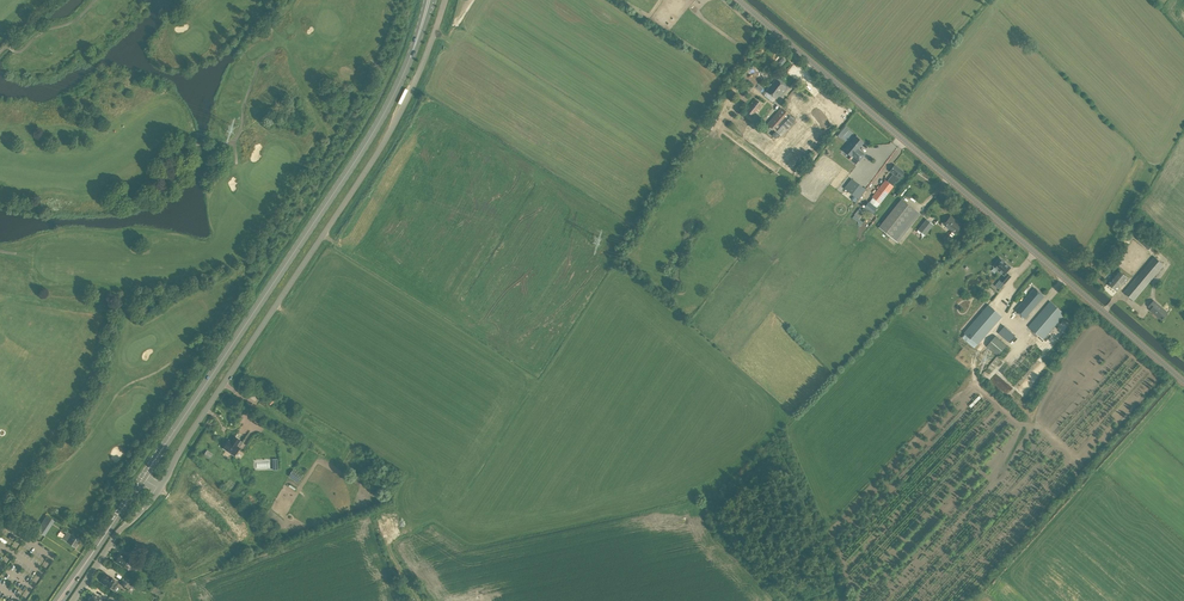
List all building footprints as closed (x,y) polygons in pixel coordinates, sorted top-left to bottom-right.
[(776,98),(780,94),(786,87),(777,79),(767,91),(776,98)] [(754,116),(762,105),(755,99),(746,110),(754,116)] [(776,131),(790,116),(782,109),(769,124),(776,131)] [(859,161),(864,154),(858,149),(863,143),(856,137),(844,150),(852,157),(853,155),(859,161)] [(897,183),(905,172),(895,165),(890,171),(895,176),(894,177),(892,176),(887,182),(886,180),(872,197),(880,203),(893,186),(896,182),(897,183)] [(844,188),(859,199),(866,189),(852,179),(844,188)] [(898,242),(920,214),(901,199),(879,227),(898,242)] [(873,214),(877,209),(868,202),(864,207),(873,214)] [(860,219),(867,211),(863,208),(856,217),(860,219)] [(958,222),(951,216),(944,224),(955,233),(962,224),(959,221),(958,222)] [(925,235),(933,225),(926,219),(918,230),(925,235)] [(1149,249),(1155,242),(1136,227),(1130,234),(1149,249)] [(1148,284),(1164,265),(1154,257),(1139,275),(1148,284)] [(1000,290),(1011,276),(1007,272),(1011,267),(1000,258),(994,266),(1005,276),(1001,281),(1000,280),(995,286),(1000,290)] [(1117,291),(1128,278),(1119,270),(1108,283),(1117,291)] [(1134,300),(1148,284),(1139,275),(1125,292),(1134,300)] [(1044,296),(1035,288),(1016,310),(1025,318),(1044,296)] [(1043,339),(1065,314),(1050,301),(1029,326),(1043,339)] [(1162,320),(1168,313),(1154,301),(1149,307),(1151,309),(1150,310),(1162,320)] [(978,344),(992,328),(1002,316),(988,305),(964,333),(978,344)] [(1015,335),(1005,326),(998,333),(1009,342),(1015,335)] [(998,356),(1007,345),(996,336),(987,347),(998,356)] [(237,405),(233,412),(240,416),(244,409),(237,405)] [(237,445),(241,441),(235,437),(232,442),(229,440),(226,444),(225,444),(224,446),(224,447),(223,448),(234,456),(240,447),(237,445)] [(210,459),(213,454),(207,450),(203,455),(210,459)] [(302,476),(294,469),(289,476),(298,482),(302,476)] [(55,521),(47,515),(37,530),(45,536),(55,521)] [(379,519),(378,519),(379,524),(380,524),(381,527),(380,528),(380,530),(382,530),(382,531),(392,529),(392,526),(393,526),(392,524),(391,524),(390,521),(392,521),(391,516),(389,517),(389,516),(379,519)] [(269,529),(266,526),(263,529),(263,528),(259,532),(264,536),(270,531),(268,529),(269,529)] [(76,547),(80,540),(68,532),(63,539),(76,547)] [(123,555),(121,554),(116,561),(124,566),(127,562),(138,569),(140,565),(144,568),(146,565),(141,561),(139,565),(123,555)] [(108,576),(106,575),(102,582),(116,591),(118,587),(116,585),(119,582),(109,576),(108,576)]
